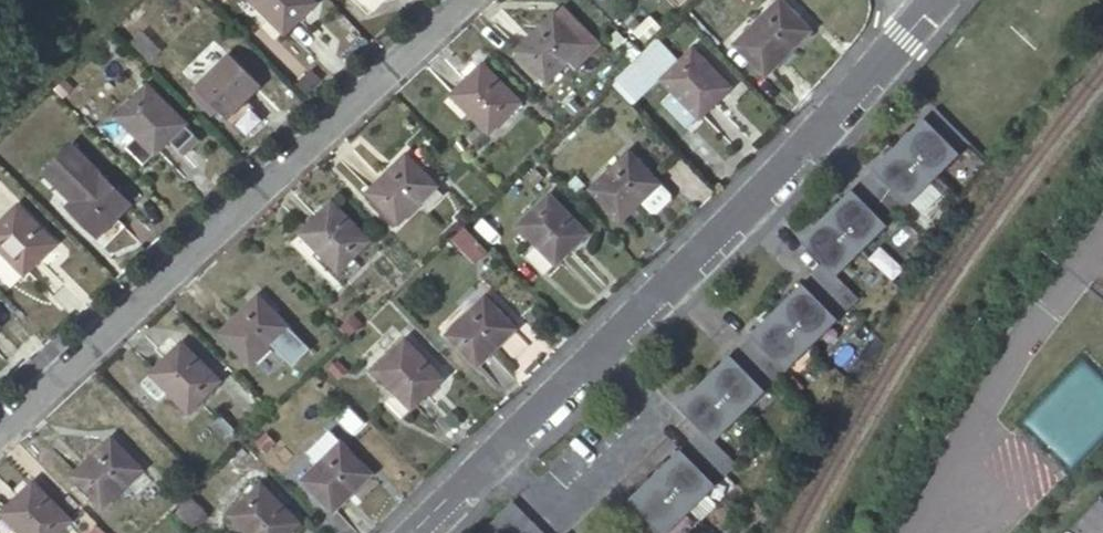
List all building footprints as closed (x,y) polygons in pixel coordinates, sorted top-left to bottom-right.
[(285,33),(315,2),(313,0),(251,0),(285,33)] [(734,43),(765,74),(811,30),(782,0),(778,0),(734,43)] [(562,5),(555,12),(585,43),(574,54),(584,65),(602,47),(562,5)] [(585,43),(555,12),(515,50),(546,81),(574,54),(585,43)] [(655,45),(618,80),(636,97),(671,62),(655,45)] [(692,48),(661,78),(699,116),(731,86),(692,48)] [(229,55),(197,87),(228,117),(259,85),(229,55)] [(482,64),(451,94),(488,132),(520,102),(482,64)] [(116,116),(137,136),(154,154),(185,123),(146,85),(116,116)] [(970,142),(936,107),(900,143),(934,178),(970,142)] [(154,154),(137,136),(124,148),(142,166),(154,154)] [(934,178),(900,143),(863,178),(897,213),(934,178)] [(71,144),(44,171),(73,200),(66,207),(97,237),(130,204),(71,144)] [(622,220),(641,200),(659,182),(629,151),(590,188),(622,220)] [(405,154),(367,192),(398,222),(436,185),(405,154)] [(860,248),(860,249),(897,213),(863,178),(826,214),(860,248)] [(659,182),(641,200),(652,211),(658,212),(671,199),(670,193),(659,182)] [(548,193),(516,224),(555,263),(586,233),(548,193)] [(331,202),(300,232),(338,270),(369,240),(331,202)] [(0,222),(0,249),(24,274),(56,242),(18,205),(0,222)] [(846,306),(847,305),(858,297),(834,274),(860,249),(860,248),(826,214),(800,240),(822,262),(811,273),(846,306)] [(474,261),(487,249),(463,225),(451,237),(474,261)] [(9,286),(22,274),(0,250),(0,276),(9,286)] [(811,273),(776,308),(809,342),(846,306),(811,273)] [(258,296),(219,333),(250,364),(289,327),(258,296)] [(484,296),(446,334),(476,365),(515,328),(484,296)] [(740,344),(773,378),(809,342),(776,308),(740,344)] [(404,339),(373,370),(411,407),(442,377),(404,339)] [(182,342),(150,373),(189,411),(220,380),(182,342)] [(704,379),(737,413),(741,409),(773,378),(740,344),(704,379)] [(691,438),(726,473),(736,462),(713,440),(737,413),(704,379),(679,404),(701,428),(691,438)] [(222,415),(213,424),(226,438),(235,428),(222,415)] [(303,479),(342,442),(332,432),(293,469),(303,479)] [(111,438),(72,476),(103,507),(142,469),(111,438)] [(681,448),(655,473),(690,508),(726,473),(691,438),(681,448)] [(373,474),(342,442),(303,479),(333,512),(373,474)] [(617,509),(641,532),(665,532),(690,508),(655,473),(617,509)] [(2,513),(21,532),(58,532),(71,520),(33,482),(2,513)] [(248,532),(289,532),(300,523),(261,484),(229,515),(248,532)] [(207,515),(191,498),(176,512),(192,529),(207,515)]
